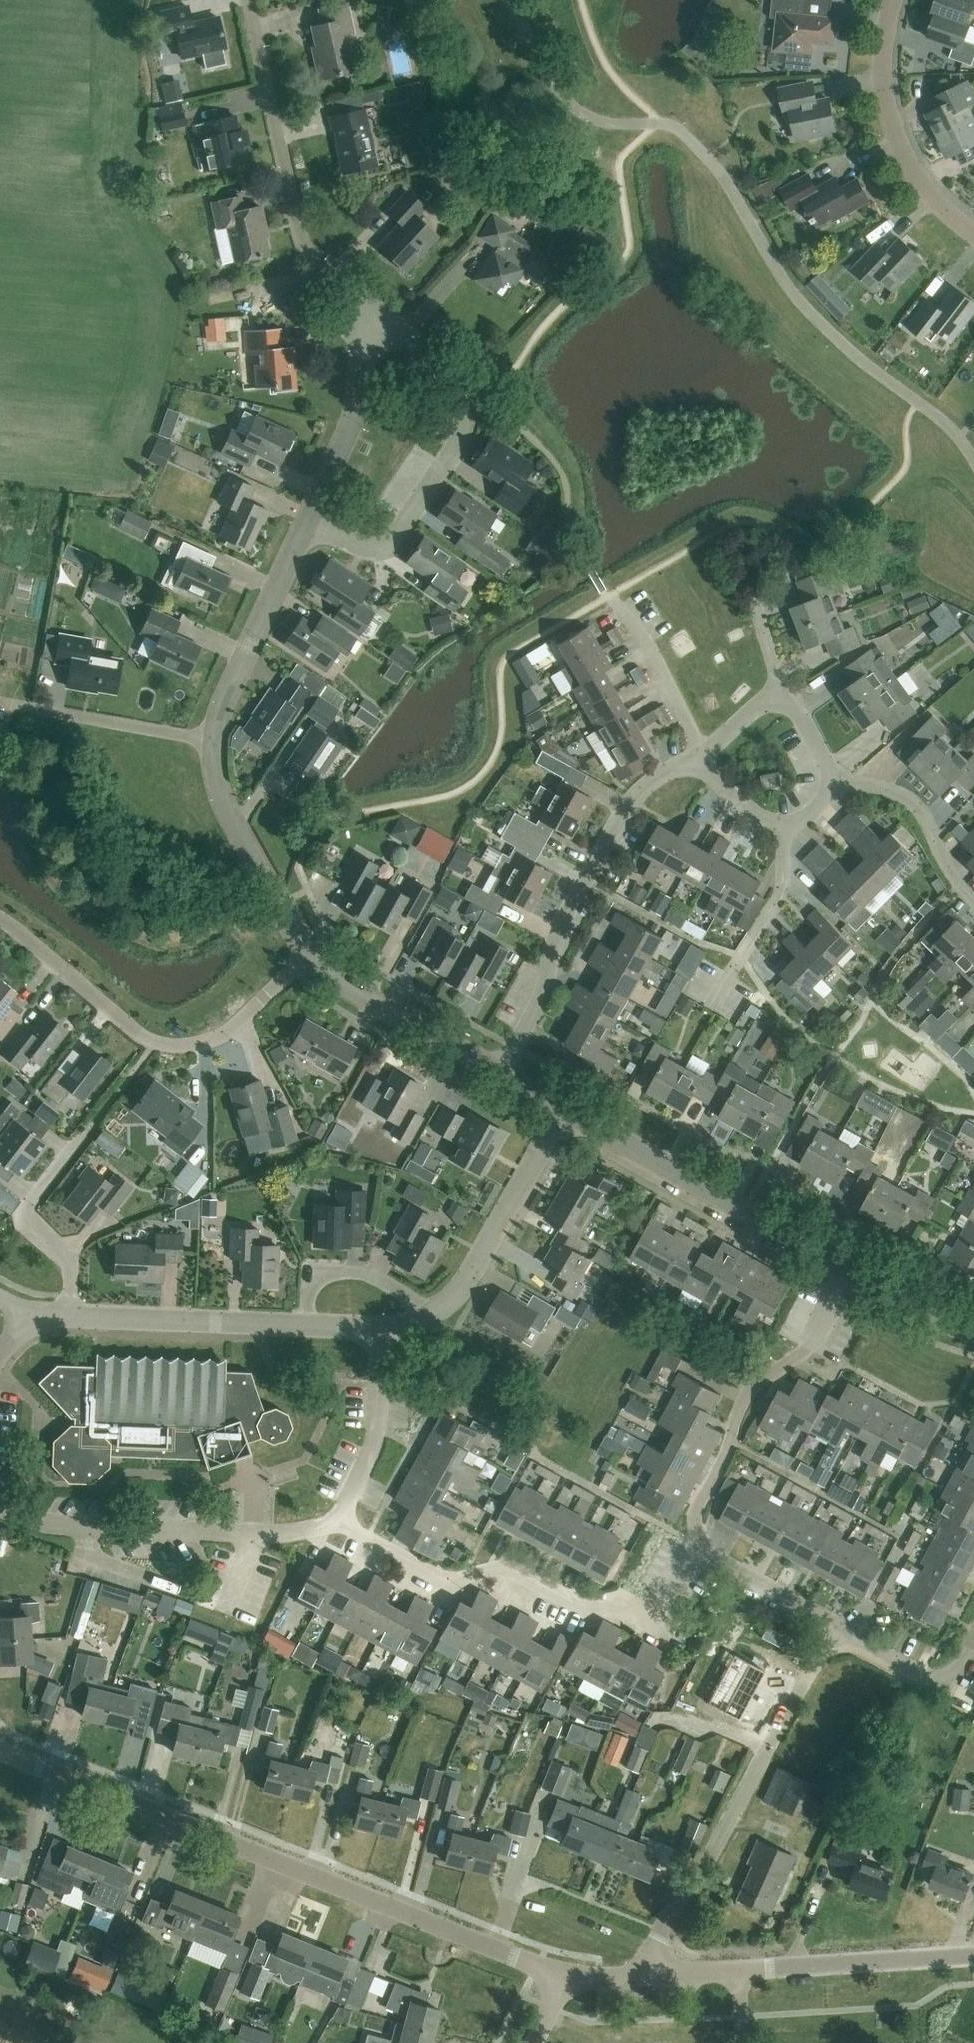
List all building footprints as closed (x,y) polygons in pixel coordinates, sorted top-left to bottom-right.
[(811,53),(812,42),(833,44),(835,20),(806,16),(808,0),(772,0),(770,18),(779,19),(775,49),(790,51),(789,66),(809,69),(811,53)] [(970,26),(971,25),(967,24),(972,9),(973,10),(973,0),(934,0),(936,3),(933,12),(970,26)] [(320,79),(354,72),(345,34),(353,33),(347,4),(321,10),(325,25),(313,27),(320,58),(316,59),(320,79)] [(182,57),(201,53),(205,69),(226,65),(223,49),(224,48),(221,35),(222,35),(219,18),(192,24),(188,7),(161,13),(166,37),(177,35),(182,57)] [(970,26),(933,12),(933,13),(936,14),(933,23),(929,25),(928,30),(929,34),(928,37),(954,46),(950,58),(972,66),(973,61),(973,43),(965,40),(970,26)] [(940,95),(929,100),(935,110),(927,114),(937,136),(973,118),(968,107),(973,104),(973,94),(968,81),(940,95)] [(829,99),(814,102),(810,82),(807,83),(780,88),(787,124),(790,126),(794,126),(797,139),(808,137),(811,139),(820,137),(822,134),(836,131),(829,99)] [(379,90),(359,94),(361,103),(381,99),(379,90)] [(181,103),(158,108),(160,116),(183,111),(181,103)] [(378,165),(365,109),(329,117),(335,145),(336,145),(342,173),(378,165)] [(162,132),(186,127),(183,111),(160,116),(153,118),(157,131),(162,130),(162,132)] [(200,171),(245,161),(235,116),(204,123),(207,137),(193,140),(200,171)] [(937,136),(948,158),(966,149),(971,160),(973,159),(973,119),(973,118),(937,136)] [(817,189),(809,175),(781,190),(792,210),(804,203),(813,218),(811,219),(813,224),(815,223),(817,227),(832,218),(834,221),(870,201),(858,179),(842,189),(836,178),(817,189)] [(767,182),(753,190),(760,201),(774,194),(767,182)] [(514,183),(498,210),(510,217),(520,200),(526,191),(514,183)] [(406,272),(438,237),(417,218),(426,208),(407,191),(388,212),(400,223),(378,246),(406,272)] [(243,211),(240,197),(212,203),(218,228),(228,226),(236,262),(268,255),(263,229),(266,228),(261,207),(243,211)] [(538,278),(551,258),(512,233),(514,230),(493,217),(480,237),(495,247),(474,280),(505,299),(524,269),(538,278)] [(584,232),(579,240),(594,250),(602,242),(584,232)] [(901,240),(887,254),(878,244),(873,249),(853,270),(873,289),(882,279),(893,291),(922,260),(901,240)] [(804,279),(816,271),(809,260),(797,268),(804,279)] [(808,284),(821,299),(832,289),(818,274),(808,284)] [(973,313),(973,302),(955,288),(939,309),(928,301),(908,326),(925,339),(926,337),(932,341),(939,332),(952,342),(973,313)] [(224,318),(208,319),(210,339),(226,338),(224,318)] [(283,347),(281,328),(243,331),(245,355),(259,354),(261,388),(274,387),(274,392),(298,390),(295,346),(283,347)] [(905,336),(897,330),(889,340),(897,347),(905,336)] [(888,344),(881,353),(888,359),(895,349),(888,344)] [(280,464),(294,434),(256,416),(246,437),(232,431),(221,453),(248,466),(255,452),(280,464)] [(163,422),(159,435),(171,439),(175,426),(163,422)] [(516,514),(533,490),(522,482),(533,466),(492,438),(473,466),(503,486),(494,499),(516,514)] [(157,439),(151,452),(167,460),(173,446),(157,439)] [(264,523),(269,511),(248,501),(254,488),(230,477),(218,502),(233,509),(220,537),(249,550),(262,522),(264,523)] [(477,543),(482,536),(496,516),(472,499),(470,501),(455,491),(438,517),(477,543)] [(143,541),(152,523),(127,511),(118,529),(143,541)] [(454,611),(467,592),(452,582),(464,564),(424,538),(407,563),(432,580),(425,591),(454,611)] [(226,577),(203,566),(209,553),(183,542),(172,566),(170,565),(161,584),(173,589),(175,585),(179,586),(215,603),(226,577)] [(511,561),(485,543),(474,559),(500,576),(511,561)] [(90,569),(96,556),(67,544),(62,557),(90,569)] [(364,628),(374,613),(359,603),(370,586),(330,560),(311,588),(340,608),(334,618),(360,635),(364,628)] [(800,628),(838,613),(832,596),(841,593),(832,568),(797,581),(806,603),(793,608),(800,628)] [(918,613),(931,608),(926,595),(913,600),(918,613)] [(187,676),(201,647),(174,634),(179,622),(152,609),(141,633),(158,641),(150,658),(187,676)] [(364,628),(360,635),(367,640),(371,638),(382,622),(381,618),(374,613),(364,628)] [(453,631),(449,613),(438,615),(442,634),(453,631)] [(838,613),(800,628),(808,648),(827,641),(833,656),(860,646),(853,627),(845,630),(838,613)] [(954,615),(930,634),(939,645),(963,626),(954,615)] [(356,639),(322,617),(316,627),(302,618),(285,644),(325,671),(340,648),(347,652),(349,649),(356,639)] [(569,665),(599,646),(588,626),(557,644),(569,665)] [(611,640),(620,634),(615,626),(606,632),(611,640)] [(561,670),(572,688),(573,689),(611,666),(602,651),(613,644),(615,647),(624,642),(620,634),(611,640),(599,646),(569,665),(561,670)] [(88,655),(90,641),(61,635),(56,662),(71,664),(67,686),(86,690),(87,687),(115,692),(121,661),(88,655)] [(356,639),(349,649),(354,653),(361,642),(356,639)] [(399,644),(390,656),(408,669),(416,657),(399,644)] [(853,710),(898,678),(883,657),(884,656),(878,647),(871,650),(847,667),(857,681),(841,693),(853,710)] [(542,679),(528,654),(513,663),(527,688),(542,679)] [(584,709),(614,690),(603,671),(611,667),(611,666),(573,689),(584,709)] [(634,679),(643,673),(639,666),(629,671),(634,679)] [(918,667),(907,671),(916,691),(927,687),(918,667)] [(643,673),(634,679),(639,687),(648,681),(643,673)] [(290,722),(311,693),(287,676),(275,693),(270,690),(252,716),(254,717),(245,730),(270,748),(288,720),(290,722)] [(898,678),(853,710),(866,728),(882,716),(892,730),(916,712),(909,703),(913,700),(898,678)] [(596,728),(626,710),(614,690),(584,709),(596,728)] [(307,714),(317,720),(286,766),(312,784),(327,762),(330,764),(342,746),(322,733),(338,710),(319,697),(307,714)] [(626,710),(596,728),(608,748),(638,730),(657,718),(667,712),(662,705),(633,722),(626,710)] [(528,717),(536,729),(545,724),(537,711),(528,717)] [(662,726),(671,720),(667,712),(657,718),(662,726)] [(927,778),(955,749),(942,736),(948,729),(934,716),(913,737),(925,749),(911,764),(927,778)] [(650,750),(641,736),(638,730),(608,748),(618,765),(613,769),(620,781),(643,767),(637,757),(650,750)] [(927,778),(943,793),(957,779),(969,790),(973,785),(973,756),(969,762),(955,749),(927,778)] [(542,751),(535,763),(563,778),(569,766),(542,751)] [(765,789),(782,786),(779,772),(762,776),(765,789)] [(554,793),(540,785),(535,793),(582,818),(592,799),(561,781),(554,793)] [(545,824),(571,838),(582,818),(535,793),(531,800),(546,809),(537,825),(515,813),(507,825),(536,841),(545,824)] [(685,876),(701,848),(691,842),(701,825),(690,819),(680,836),(664,865),(665,865),(685,876)] [(962,841),(970,833),(961,823),(952,832),(962,841)] [(526,859),(536,841),(507,825),(500,838),(515,846),(509,857),(502,853),(495,867),(541,892),(552,873),(526,859)] [(680,836),(660,825),(644,853),(654,859),(644,876),(655,882),(665,865),(664,865),(680,836)] [(861,836),(898,872),(915,856),(892,833),(884,841),(870,827),(861,836)] [(970,833),(962,841),(973,853),(973,836),(970,833)] [(721,859),(731,842),(720,836),(710,853),(701,848),(685,876),(705,888),(721,859)] [(882,889),(898,872),(861,836),(852,844),(866,858),(859,866),(882,889)] [(444,837),(433,858),(442,862),(453,842),(444,837)] [(458,849),(448,866),(462,875),(473,857),(458,849)] [(367,923),(388,885),(387,885),(385,888),(370,880),(378,865),(358,854),(341,885),(353,892),(343,910),(367,923)] [(318,869),(329,875),(335,863),(324,857),(318,869)] [(741,871),(721,859),(705,888),(715,893),(705,910),(715,916),(741,871)] [(882,889),(859,866),(851,874),(837,860),(828,869),(865,905),(866,905),(882,889)] [(530,912),(541,892),(495,867),(490,874),(498,879),(490,892),(472,882),(465,895),(496,912),(504,897),(530,912)] [(874,914),(866,905),(865,905),(828,869),(820,877),(834,891),(826,899),(857,931),(874,914)] [(762,882),(741,871),(715,916),(726,922),(736,905),(746,911),(762,882)] [(388,885),(367,923),(369,920),(392,933),(402,915),(415,922),(432,891),(412,880),(404,894),(388,885)] [(442,886),(433,902),(443,907),(452,892),(442,886)] [(630,896),(629,898),(641,904),(641,903),(646,894),(634,888),(630,896)] [(651,908),(651,909),(663,916),(663,915),(669,904),(657,897),(651,908)] [(927,901),(919,911),(921,912),(926,917),(934,908),(931,905),(929,904),(927,901)] [(674,904),(667,917),(666,920),(680,928),(681,925),(688,912),(674,904)] [(814,939),(838,962),(854,945),(817,908),(808,917),(822,931),(814,939)] [(623,942),(652,958),(663,938),(618,912),(612,923),(629,933),(623,942)] [(749,932),(755,920),(743,914),(737,925),(749,932)] [(444,980),(465,943),(449,933),(453,927),(433,916),(420,939),(432,946),(422,964),(445,977),(443,980),(444,980)] [(691,934),(696,925),(687,919),(682,928),(691,934)] [(929,966),(932,969),(938,974),(973,937),(973,936),(958,920),(949,928),(941,920),(922,939),(931,948),(935,944),(943,951),(929,966)] [(892,931),(900,939),(907,932),(904,929),(898,923),(891,930),(892,931)] [(892,931),(880,943),(886,948),(892,954),(903,942),(900,939),(892,931)] [(838,962),(814,939),(807,947),(793,933),(784,942),(798,956),(821,978),(838,962)] [(973,971),(973,937),(938,974),(947,982),(961,968),(969,976),(973,971)] [(465,943),(444,980),(467,994),(478,976),(490,983),(509,950),(489,939),(480,955),(464,946),(466,943),(465,943)] [(652,958),(623,942),(618,952),(601,942),(595,953),(640,979),(647,968),(660,974),(665,965),(652,958)] [(629,999),(640,979),(595,953),(589,963),(606,973),(601,983),(629,999)] [(814,986),(821,978),(798,956),(781,972),(800,990),(811,1001),(819,1009),(828,1000),(814,986)] [(684,963),(678,972),(690,980),(696,970),(684,963)] [(932,969),(908,994),(913,999),(916,996),(938,974),(932,969)] [(870,977),(867,975),(863,972),(857,980),(862,984),(864,985),(868,980),(870,977)] [(0,1039),(22,1011),(9,1001),(16,991),(0,978),(0,1039)] [(673,982),(667,992),(678,998),(684,988),(673,982)] [(629,999),(601,983),(595,992),(578,983),(572,993),(618,1019),(629,999)] [(857,993),(854,995),(855,996),(860,1002),(870,993),(864,987),(857,993)] [(973,1004),(973,987),(963,998),(971,1007),(973,1004)] [(800,990),(790,999),(802,1011),(811,1001),(800,990)] [(606,1039),(618,1019),(572,993),(566,1004),(583,1014),(578,1023),(606,1039)] [(686,994),(680,1003),(691,1011),(697,1002),(686,994)] [(928,1009),(916,996),(913,999),(909,1004),(908,1005),(920,1017),(921,1016),(928,1009)] [(657,1011),(668,1017),(673,1007),(662,1001),(657,1011)] [(762,1010),(761,1010),(752,1004),(748,1011),(747,1013),(756,1018),(762,1010)] [(942,1036),(949,1029),(939,1019),(932,1013),(925,1020),(922,1023),(920,1025),(926,1031),(937,1041),(942,1036)] [(39,1063),(65,1029),(48,1015),(33,1035),(21,1026),(1,1052),(21,1068),(30,1056),(39,1063)] [(652,1026),(649,1030),(660,1036),(668,1021),(657,1015),(652,1026)] [(339,1076),(355,1048),(306,1020),(291,1047),(317,1061),(316,1063),(339,1076)] [(601,1049),(606,1039),(578,1023),(566,1044),(583,1054),(578,1064),(606,1080),(618,1059),(601,1049)] [(737,1027),(729,1040),(737,1045),(745,1032),(737,1027)] [(774,1029),(766,1042),(779,1050),(787,1037),(774,1029)] [(948,1032),(938,1042),(942,1046),(952,1036),(948,1032)] [(667,1101),(686,1068),(668,1058),(671,1052),(656,1043),(644,1066),(658,1074),(649,1091),(667,1101)] [(281,1044),(267,1052),(275,1065),(288,1058),(281,1044)] [(636,1047),(632,1054),(643,1060),(649,1048),(642,1044),(636,1047)] [(82,1099),(110,1063),(89,1047),(67,1076),(57,1069),(40,1091),(59,1105),(70,1090),(82,1099)] [(965,1048),(955,1058),(963,1067),(973,1056),(965,1048)] [(731,1063),(727,1069),(721,1080),(722,1080),(715,1092),(729,1100),(720,1117),(738,1127),(763,1083),(745,1073),(746,1071),(731,1063)] [(707,1072),(703,1078),(686,1068),(667,1101),(685,1111),(694,1095),(709,1103),(715,1092),(722,1080),(721,1080),(707,1072)] [(408,1143),(423,1118),(409,1110),(422,1086),(394,1070),(372,1109),(397,1123),(391,1133),(408,1143)] [(830,1074),(826,1080),(827,1081),(837,1086),(840,1080),(841,1079),(830,1073),(830,1074)] [(19,1099),(27,1090),(13,1078),(5,1088),(19,1099)] [(269,1111),(260,1080),(229,1089),(243,1135),(268,1128),(273,1146),(297,1139),(287,1106),(269,1111)] [(180,1153),(201,1126),(188,1116),(193,1111),(155,1081),(133,1109),(168,1136),(164,1141),(180,1153)] [(795,1102),(777,1092),(763,1083),(738,1127),(756,1137),(765,1121),(780,1129),(793,1106),(795,1102)] [(869,1090),(860,1107),(889,1123),(898,1107),(869,1090)] [(51,1100),(41,1109),(55,1125),(65,1116),(51,1100)] [(8,1127),(1,1136),(34,1161),(47,1145),(25,1128),(33,1118),(11,1102),(0,1116),(0,1121),(8,1127)] [(464,1118),(444,1108),(432,1129),(457,1142),(448,1157),(481,1175),(505,1133),(468,1112),(464,1118)] [(820,1173),(838,1140),(821,1130),(824,1124),(809,1115),(797,1138),(811,1146),(802,1163),(820,1173)] [(961,1131),(973,1138),(973,1124),(971,1122),(967,1120),(966,1122),(961,1131)] [(307,1132),(320,1139),(326,1128),(313,1121),(307,1132)] [(935,1125),(927,1141),(948,1152),(956,1136),(952,1134),(949,1132),(935,1125)] [(34,1161),(1,1136),(0,1137),(0,1161),(21,1178),(34,1161)] [(856,1185),(875,1152),(860,1144),(856,1150),(838,1140),(820,1173),(838,1183),(847,1166),(862,1174),(856,1185)] [(879,1220),(898,1187),(880,1177),(884,1171),(869,1162),(875,1152),(856,1185),(870,1193),(861,1210),(879,1220)] [(947,1152),(942,1163),(949,1167),(955,1156),(947,1152)] [(409,1158),(402,1170),(431,1187),(438,1174),(409,1158)] [(193,1198),(208,1179),(187,1162),(173,1182),(193,1198)] [(115,1210),(133,1187),(116,1174),(109,1182),(88,1166),(80,1178),(83,1180),(64,1204),(88,1223),(102,1206),(111,1214),(115,1210)] [(559,1195),(593,1215),(606,1193),(612,1196),(619,1185),(595,1171),(589,1182),(573,1173),(559,1195)] [(20,1201),(0,1185),(0,1206),(11,1213),(20,1201)] [(898,1187),(879,1220),(898,1230),(907,1214),(921,1222),(934,1199),(919,1190),(916,1197),(898,1187)] [(176,1199),(177,1193),(174,1190),(168,1189),(165,1191),(164,1198),(167,1201),(173,1202),(176,1199)] [(973,1190),(971,1189),(965,1199),(973,1204),(973,1190)] [(363,1222),(364,1191),(337,1190),(337,1206),(317,1205),(315,1246),(348,1247),(349,1221),(363,1222)] [(579,1238),(593,1215),(559,1195),(546,1218),(562,1228),(555,1239),(558,1240),(557,1241),(579,1253),(579,1252),(585,1241),(579,1238)] [(188,1229),(198,1230),(199,1199),(175,1210),(175,1215),(189,1215),(188,1229)] [(965,1199),(959,1210),(963,1212),(957,1223),(966,1228),(960,1238),(973,1246),(973,1204),(965,1199)] [(202,1216),(214,1216),(214,1200),(202,1200),(202,1216)] [(669,1215),(673,1207),(662,1201),(658,1209),(669,1215)] [(454,1202),(447,1213),(461,1221),(468,1209),(454,1202)] [(423,1277),(443,1242),(425,1232),(433,1218),(410,1205),(395,1232),(407,1239),(395,1261),(423,1277)] [(683,1223),(694,1229),(698,1221),(687,1216),(683,1223)] [(648,1268),(668,1233),(662,1229),(665,1224),(653,1217),(630,1258),(648,1268)] [(708,1227),(698,1221),(694,1229),(704,1234),(708,1227)] [(276,1286),(278,1246),(258,1245),(258,1229),(231,1228),(230,1259),(245,1259),(244,1285),(276,1286)] [(666,1278),(689,1238),(677,1231),(674,1236),(668,1233),(648,1268),(666,1278)] [(180,1261),(182,1235),(156,1234),(156,1246),(116,1244),(114,1277),(142,1279),(142,1281),(162,1282),(163,1260),(180,1261)] [(684,1288),(704,1252),(698,1249),(701,1244),(689,1238),(666,1278),(684,1288)] [(960,1238),(956,1246),(948,1242),(935,1265),(962,1280),(968,1269),(973,1273),(973,1246),(960,1238)] [(592,1260),(579,1252),(579,1253),(557,1241),(544,1263),(560,1273),(554,1284),(577,1298),(584,1286),(578,1283),(592,1260)] [(704,1299),(733,1247),(724,1242),(714,1258),(704,1252),(684,1288),(704,1299)] [(593,1259),(611,1270),(619,1258),(601,1246),(593,1259)] [(733,1294),(753,1258),(733,1247),(704,1299),(713,1304),(723,1288),(733,1294)] [(743,1321),(773,1269),(753,1258),(733,1294),(744,1300),(734,1316),(743,1321)] [(773,1269),(743,1321),(753,1327),(762,1310),(773,1316),(793,1281),(773,1269)] [(527,1307),(502,1292),(486,1319),(522,1340),(531,1326),(542,1332),(557,1307),(535,1294),(527,1307)] [(590,1321),(596,1310),(582,1302),(576,1312),(590,1321)] [(572,1313),(566,1323),(577,1330),(583,1319),(572,1313)] [(725,1326),(718,1338),(731,1345),(737,1333),(725,1326)] [(225,1366),(218,1362),(104,1358),(97,1362),(96,1366),(57,1365),(38,1383),(74,1422),(53,1441),(53,1465),(69,1482),(92,1483),(110,1467),(110,1456),(205,1459),(208,1468),(250,1453),(246,1443),(261,1438),(273,1444),(286,1439),(292,1427),(288,1414),(275,1408),(264,1412),(251,1373),(251,1372),(225,1371),(225,1366)] [(657,1361),(648,1378),(655,1382),(664,1365),(657,1361)] [(676,1394),(711,1413),(721,1395),(680,1373),(674,1385),(679,1388),(676,1394)] [(630,1386),(646,1395),(652,1384),(636,1376),(630,1386)] [(781,1436),(809,1384),(800,1379),(791,1395),(780,1389),(760,1425),(781,1436)] [(830,1441),(858,1388),(849,1383),(840,1400),(829,1394),(810,1430),(830,1441)] [(810,1430),(829,1394),(809,1384),(781,1436),(790,1441),(799,1424),(810,1430)] [(859,1435),(878,1399),(858,1388),(830,1441),(840,1446),(849,1429),(859,1435)] [(706,1423),(711,1413),(676,1394),(665,1414),(718,1442),(723,1433),(706,1423)] [(632,1398),(626,1409),(636,1415),(642,1404),(632,1398)] [(870,1462),(899,1410),(878,1399),(859,1435),(870,1440),(861,1457),(870,1462)] [(899,1456),(919,1421),(899,1410),(870,1462),(871,1463),(866,1472),(875,1477),(889,1451),(899,1456)] [(434,1431),(470,1450),(473,1444),(478,1447),(485,1434),(445,1412),(434,1431)] [(958,1428),(964,1417),(956,1413),(951,1424),(958,1428)] [(707,1462),(718,1442),(665,1414),(660,1423),(677,1432),(671,1443),(707,1462)] [(919,1421),(899,1456),(918,1466),(940,1425),(927,1419),(924,1424),(919,1421)] [(627,1433),(620,1429),(620,1430),(613,1427),(608,1435),(622,1442),(627,1433)] [(470,1450),(434,1431),(423,1451),(476,1479),(481,1470),(464,1461),(470,1450)] [(599,1452),(609,1458),(619,1441),(608,1435),(599,1452)] [(696,1482),(707,1462),(671,1443),(665,1454),(649,1445),(644,1454),(696,1482)] [(939,1444),(933,1455),(944,1460),(949,1450),(939,1444)] [(969,1449),(958,1469),(973,1477),(973,1451),(969,1449)] [(478,1493),(483,1484),(476,1479),(423,1451),(412,1471),(448,1490),(454,1479),(470,1488),(478,1493)] [(685,1502),(696,1482),(644,1454),(639,1463),(655,1473),(650,1483),(685,1502)] [(517,1470),(521,1463),(510,1457),(506,1464),(517,1470)] [(796,1471),(809,1478),(815,1468),(802,1461),(796,1471)] [(546,1477),(550,1470),(539,1464),(535,1471),(546,1477)] [(767,1477),(771,1469),(760,1464),(756,1471),(767,1477)] [(817,1466),(810,1479),(825,1487),(832,1474),(817,1466)] [(771,1469),(767,1477),(777,1483),(781,1475),(771,1469)] [(958,1469),(947,1489),(973,1503),(973,1477),(958,1469)] [(550,1470),(546,1477),(556,1483),(560,1475),(550,1470)] [(609,1485),(615,1474),(608,1470),(602,1481),(609,1485)] [(448,1490),(412,1471),(401,1491),(454,1519),(461,1523),(466,1515),(458,1510),(459,1510),(442,1500),(448,1490)] [(503,1473),(494,1489),(504,1495),(509,1486),(513,1479),(503,1473)] [(739,1529),(761,1488),(748,1482),(746,1487),(739,1483),(720,1519),(739,1529)] [(582,1496),(586,1489),(575,1483),(571,1490),(582,1496)] [(676,1521),(685,1502),(650,1483),(646,1489),(641,1486),(635,1499),(676,1521)] [(796,1483),(792,1491),(802,1496),(806,1489),(796,1483)] [(515,1533),(537,1492),(525,1486),(523,1491),(516,1487),(497,1523),(515,1533)] [(835,1496),(848,1503),(853,1494),(854,1491),(847,1487),(839,1490),(835,1496)] [(756,1539),(776,1503),(770,1500),(772,1495),(761,1488),(739,1529),(756,1539)] [(586,1489),(582,1496),(592,1502),(596,1494),(586,1489)] [(817,1494),(815,1494),(806,1489),(802,1496),(813,1502),(817,1494)] [(947,1489),(936,1509),(948,1515),(973,1529),(973,1503),(947,1489)] [(443,1539),(454,1519),(401,1491),(396,1500),(413,1509),(407,1519),(443,1539)] [(533,1543),(552,1507),(546,1504),(549,1499),(537,1492),(515,1533),(533,1543)] [(865,1501),(853,1494),(848,1503),(847,1505),(860,1512),(865,1501)] [(912,1508),(919,1512),(925,1502),(918,1498),(912,1508)] [(884,1511),(891,1515),(897,1504),(890,1500),(884,1511)] [(776,1503),(756,1539),(774,1548),(796,1508),(784,1501),(782,1506),(776,1503)] [(839,1515),(843,1508),(832,1502),(828,1509),(839,1515)] [(617,1516),(621,1508),(611,1503),(607,1510),(617,1516)] [(551,1552),(573,1512),(561,1505),(558,1510),(552,1507),(533,1543),(551,1552)] [(621,1508),(617,1516),(628,1522),(632,1514),(621,1508)] [(796,1508),(774,1548),(792,1558),(811,1522),(806,1519),(808,1514),(796,1508)] [(843,1508),(839,1515),(849,1521),(853,1514),(843,1508)] [(568,1562),(588,1527),(582,1523),(585,1518),(573,1512),(551,1552),(568,1562)] [(948,1515),(942,1527),(947,1530),(943,1536),(973,1552),(973,1529),(948,1515)] [(439,1545),(443,1539),(407,1519),(397,1538),(438,1560),(444,1548),(439,1545)] [(810,1568),(832,1527),(820,1521),(817,1526),(811,1522),(792,1558),(810,1568)] [(874,1535),(878,1528),(867,1522),(863,1530),(874,1535)] [(586,1572),(609,1531),(597,1525),(594,1530),(588,1527),(568,1562),(586,1572)] [(828,1577),(847,1542),(841,1539),(844,1533),(832,1527),(810,1568),(828,1577)] [(878,1528),(874,1535),(885,1541),(889,1533),(878,1528)] [(909,1541),(916,1544),(922,1533),(915,1529),(909,1541)] [(609,1531),(586,1572),(605,1582),(624,1547),(618,1543),(621,1538),(609,1531)] [(973,1564),(973,1552),(943,1536),(940,1542),(935,1539),(929,1551),(969,1573),(973,1564)] [(846,1587),(868,1546),(856,1540),(853,1545),(847,1542),(828,1577),(846,1587)] [(911,1554),(916,1544),(909,1541),(904,1550),(911,1554)] [(457,1561),(463,1550),(456,1546),(450,1557),(457,1561)] [(868,1546),(846,1587),(865,1597),(884,1561),(877,1558),(880,1553),(868,1546)] [(960,1591),(969,1573),(929,1551),(922,1563),(927,1565),(924,1571),(960,1591)] [(315,1611),(343,1558),(334,1553),(325,1570),(314,1564),(295,1600),(315,1611)] [(335,1622),(354,1586),(344,1580),(353,1563),(343,1558),(315,1611),(335,1622)] [(890,1576),(897,1580),(903,1569),(895,1565),(890,1576)] [(950,1609),(960,1591),(924,1571),(921,1577),(916,1575),(909,1587),(950,1609)] [(355,1632),(383,1580),(374,1574),(365,1591),(354,1586),(335,1622),(355,1632)] [(892,1590),(897,1580),(890,1576),(884,1586),(892,1590)] [(375,1643),(394,1607),(384,1601),(393,1585),(383,1580),(355,1632),(375,1643)] [(93,1604),(99,1586),(86,1581),(80,1600),(93,1604)] [(940,1627),(950,1609),(909,1587),(903,1599),(908,1601),(904,1608),(940,1627)] [(128,1591),(122,1609),(138,1614),(144,1596),(128,1591)] [(460,1648),(488,1596),(479,1591),(470,1607),(459,1601),(440,1637),(460,1648)] [(142,1608),(141,1608),(138,1615),(152,1620),(160,1597),(147,1594),(142,1608)] [(396,1653),(424,1601),(414,1596),(405,1613),(394,1607),(375,1643),(396,1653)] [(480,1659),(499,1623),(489,1617),(498,1601),(488,1596),(460,1648),(480,1659)] [(195,1606),(178,1599),(174,1610),(191,1616),(195,1606)] [(424,1601),(396,1653),(416,1664),(435,1629),(424,1623),(433,1606),(424,1601)] [(30,1638),(29,1622),(38,1620),(37,1603),(22,1604),(23,1616),(0,1618),(0,1640),(30,1638)] [(500,1669),(528,1617),(519,1612),(510,1629),(499,1623),(480,1659),(500,1669)] [(521,1680),(540,1644),(529,1639),(538,1622),(528,1617),(500,1669),(521,1680)] [(186,1633),(185,1634),(199,1640),(205,1625),(191,1620),(186,1633)] [(584,1678),(612,1625),(602,1620),(593,1637),(582,1631),(563,1667),(584,1678)] [(604,1688),(623,1653),(612,1647),(621,1630),(612,1625),(584,1678),(604,1688)] [(215,1646),(210,1659),(223,1664),(234,1636),(221,1631),(215,1646)] [(540,1644),(521,1680),(541,1691),(569,1638),(559,1633),(550,1650),(540,1644)] [(0,1640),(0,1663),(26,1661),(26,1665),(48,1674),(52,1664),(31,1655),(30,1638),(0,1640)] [(311,1666),(319,1652),(299,1641),(291,1655),(311,1666)] [(624,1699),(652,1647),(642,1642),(633,1658),(623,1653),(604,1688),(624,1699)] [(652,1647),(624,1699),(644,1710),(663,1674),(652,1669),(661,1652),(652,1647)] [(255,1669),(257,1669),(253,1686),(265,1689),(270,1672),(274,1673),(276,1663),(279,1664),(281,1658),(263,1650),(259,1657),(255,1669)] [(315,1663),(334,1673),(341,1660),(322,1650),(315,1663)] [(104,1721),(112,1687),(101,1684),(107,1660),(77,1653),(66,1701),(85,1706),(82,1716),(104,1721)] [(739,1720),(765,1671),(734,1655),(707,1704),(739,1720)] [(346,1676),(356,1681),(361,1671),(354,1667),(350,1669),(346,1676)] [(442,1676),(433,1672),(428,1684),(437,1688),(442,1676)] [(380,1681),(371,1676),(364,1688),(374,1693),(380,1681)] [(446,1676),(441,1686),(450,1691),(456,1681),(446,1676)] [(411,1684),(402,1679),(397,1688),(407,1693),(411,1684)] [(112,1687),(104,1721),(126,1727),(129,1716),(148,1721),(156,1690),(131,1683),(129,1691),(112,1687)] [(258,1706),(261,1707),(265,1689),(253,1686),(249,1685),(240,1727),(252,1730),(258,1706)] [(482,1703),(485,1699),(489,1691),(478,1685),(471,1697),(482,1703)] [(489,1691),(485,1699),(497,1706),(501,1698),(489,1691)] [(686,1712),(693,1700),(682,1694),(676,1706),(686,1712)] [(513,1697),(509,1706),(517,1710),(521,1701),(513,1697)] [(556,1715),(561,1705),(547,1697),(542,1708),(556,1715)] [(177,1736),(173,1752),(195,1758),(202,1730),(205,1718),(189,1714),(191,1708),(165,1701),(157,1731),(177,1736)] [(486,1706),(474,1702),(471,1709),(484,1713),(486,1706)] [(590,1712),(572,1702),(567,1712),(585,1722),(590,1712)] [(38,1715),(49,1719),(54,1708),(42,1704),(38,1715)] [(271,1734),(278,1711),(263,1706),(256,1730),(271,1734)] [(620,1711),(613,1724),(624,1730),(631,1717),(620,1711)] [(484,1722),(493,1726),(497,1716),(487,1713),(484,1722)] [(240,1727),(205,1718),(202,1730),(195,1758),(217,1763),(220,1749),(222,1750),(224,1742),(235,1745),(240,1727)] [(548,1720),(543,1735),(556,1739),(562,1724),(548,1720)] [(523,1728),(523,1753),(541,1754),(541,1728),(523,1728)] [(614,1732),(607,1748),(622,1754),(628,1738),(614,1732)] [(687,1736),(672,1769),(686,1775),(701,1742),(687,1736)] [(348,1765),(364,1769),(370,1746),(355,1741),(348,1765)] [(286,1794),(293,1767),(276,1762),(281,1745),(270,1742),(264,1765),(270,1766),(264,1789),(286,1794)] [(637,1771),(645,1751),(633,1746),(625,1766),(637,1771)] [(560,1795),(571,1768),(551,1760),(540,1787),(560,1795)] [(308,1771),(293,1767),(286,1794),(307,1800),(313,1778),(325,1781),(325,1780),(337,1783),(340,1769),(329,1766),(312,1762),(308,1771)] [(722,1785),(732,1789),(740,1772),(730,1767),(722,1785)] [(823,1806),(820,1804),(826,1789),(777,1767),(762,1801),(815,1824),(823,1806)] [(421,1796),(435,1800),(442,1771),(428,1768),(421,1796)] [(438,1805),(450,1808),(457,1781),(445,1778),(438,1805)] [(376,1831),(383,1803),(367,1799),(371,1781),(361,1779),(355,1801),(360,1803),(354,1825),(376,1831)] [(955,1787),(954,1800),(971,1802),(972,1789),(955,1787)] [(621,1805),(632,1809),(638,1794),(627,1790),(621,1805)] [(383,1803),(376,1831),(398,1836),(404,1814),(416,1817),(420,1803),(403,1798),(399,1807),(383,1803)] [(593,1826),(599,1813),(582,1806),(580,1811),(558,1802),(549,1823),(567,1831),(562,1844),(582,1852),(593,1826)] [(626,1823),(632,1809),(621,1805),(615,1820),(599,1813),(593,1826),(582,1852),(605,1861),(620,1822),(626,1824),(626,1823)] [(525,1837),(531,1814),(515,1810),(509,1833),(525,1837)] [(467,1867),(474,1840),(458,1835),(462,1818),(452,1815),(446,1838),(451,1839),(445,1862),(467,1867)] [(694,1857),(707,1825),(691,1818),(678,1851),(694,1857)] [(630,1825),(626,1823),(626,1824),(620,1822),(605,1861),(627,1870),(641,1835),(637,1844),(624,1838),(630,1825)] [(474,1840),(467,1867),(489,1873),(494,1851),(507,1854),(510,1839),(494,1835),(490,1844),(474,1840)] [(641,1835),(627,1870),(648,1879),(653,1865),(665,1870),(674,1848),(641,1835)] [(864,1857),(847,1851),(850,1843),(836,1838),(828,1860),(854,1870),(848,1885),(882,1897),(890,1873),(862,1863),(864,1857)] [(770,1913),(795,1857),(757,1840),(747,1863),(751,1865),(737,1898),(770,1913)] [(2,1872),(17,1876),(19,1864),(2,1860),(5,1848),(0,1847),(0,1872),(2,1872)] [(74,1884),(87,1890),(88,1890),(99,1860),(68,1847),(62,1864),(46,1857),(37,1883),(61,1893),(61,1892),(66,1894),(71,1893),(74,1884)] [(965,1898),(973,1874),(945,1864),(947,1858),(929,1851),(924,1866),(937,1871),(931,1885),(965,1898)] [(131,1873),(99,1860),(88,1890),(87,1890),(83,1899),(119,1914),(128,1891),(124,1889),(131,1873)] [(24,1904),(29,1885),(15,1882),(11,1901),(24,1904)] [(35,1888),(30,1903),(39,1906),(45,1891),(35,1888)] [(192,1939),(207,1903),(175,1891),(169,1906),(151,1898),(141,1921),(154,1927),(156,1921),(174,1929),(173,1931),(192,1938),(186,1953),(187,1953),(192,1939)] [(192,1939),(187,1953),(187,1954),(193,1939),(228,1953),(235,1935),(232,1933),(238,1916),(207,1903),(192,1939)] [(21,1917),(1,1912),(0,1916),(0,1928),(17,1932),(18,1929),(21,1917)] [(136,1955),(144,1936),(133,1931),(125,1950),(136,1955)] [(302,1975),(314,1947),(283,1934),(276,1951),(272,1950),(265,1967),(253,1962),(241,1992),(258,1999),(270,1970),(276,1972),(279,1973),(280,1978),(283,1982),(288,1985),(294,1984),(297,1981),(300,1982),(303,1976),(302,1975)] [(51,1976),(61,1952),(33,1941),(24,1966),(51,1976)] [(355,1981),(354,1980),(339,1974),(346,1960),(314,1947),(302,1975),(303,1976),(327,1985),(324,1992),(334,1996),(333,1999),(345,2004),(346,2002),(346,2001),(355,1981)] [(71,1974),(106,1988),(113,1973),(78,1958),(71,1974)] [(223,2012),(239,1974),(221,1967),(205,2004),(223,2012)] [(346,2001),(346,2002),(361,2007),(374,1974),(359,1968),(354,1980),(355,1981),(346,2001)] [(406,2024),(433,2032),(439,2010),(424,2006),(428,1995),(396,1982),(386,2007),(408,2016),(406,2024)] [(406,2024),(396,2021),(391,2040),(367,2033),(365,2042),(430,2042),(433,2032),(406,2024)] [(235,2042),(271,2042),(273,2036),(242,2025),(235,2042)] [(329,2040),(331,2042),(350,2042),(347,2034),(329,2040)]
